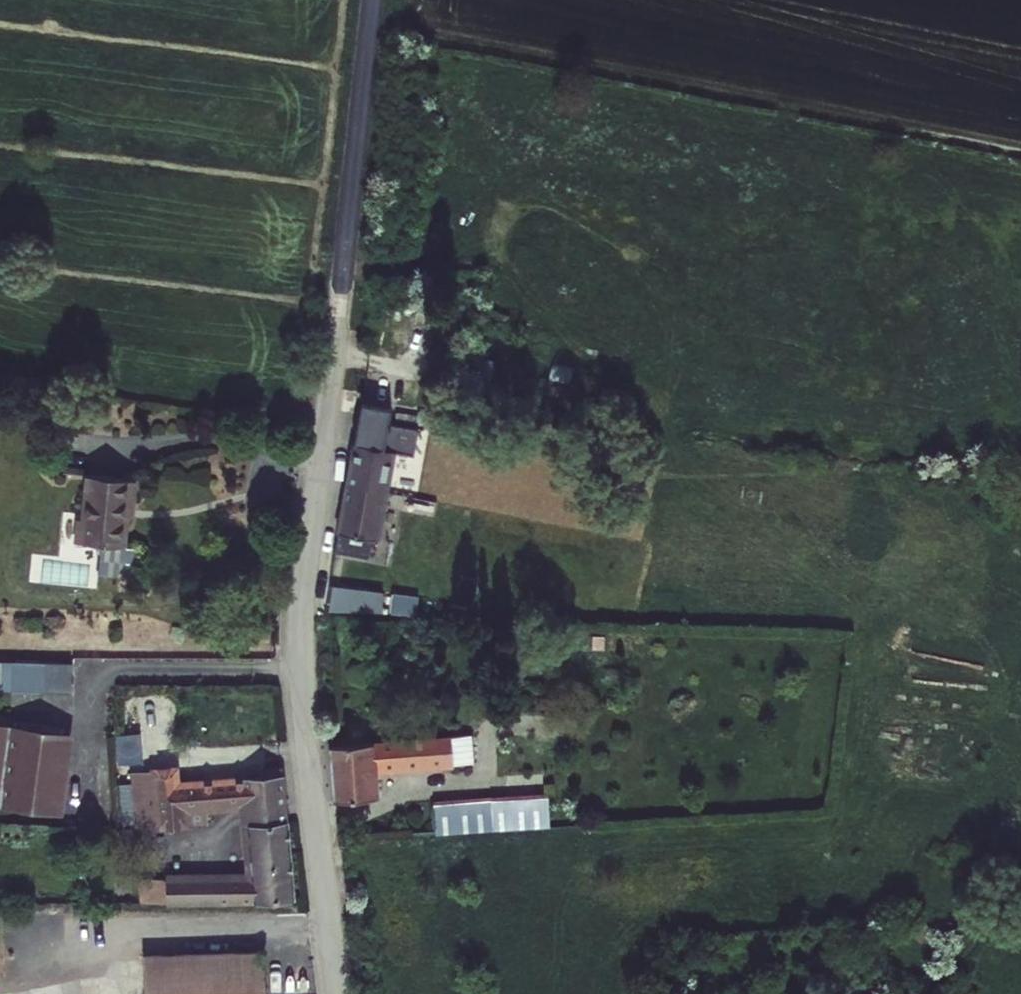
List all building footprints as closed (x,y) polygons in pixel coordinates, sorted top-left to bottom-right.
[(352,443),(344,485),(389,493),(396,452),(413,455),(419,429),(388,424),(390,407),(361,401),(354,443),(352,443)] [(417,415),(395,412),(394,420),(424,425),(426,412),(418,411),(417,415)] [(128,553),(133,504),(139,505),(141,485),(93,480),(88,524),(82,524),(79,548),(128,553)] [(389,493),(344,485),(336,531),(338,532),(335,551),(368,558),(372,537),(379,540),(389,493)] [(383,591),(332,585),(327,612),(382,615),(383,591)] [(418,595),(392,593),(390,615),(417,617),(418,595)] [(0,661),(0,690),(71,692),(71,662),(0,661)] [(0,722),(0,806),(62,814),(72,733),(0,722)] [(117,765),(143,762),(140,733),(115,735),(117,765)] [(471,734),(451,737),(453,764),(473,762),(471,734)] [(451,737),(451,735),(374,740),(374,742),(329,746),(333,800),(379,797),(377,774),(454,767),(453,764),(451,737)] [(240,826),(288,820),(284,774),(242,777),(242,780),(235,780),(235,775),(181,780),(179,765),(151,768),(150,771),(130,772),(130,783),(134,826),(133,829),(154,828),(154,830),(192,827),(192,825),(207,824),(207,813),(238,810),(240,826)] [(134,826),(130,783),(118,784),(122,827),(134,826)] [(548,793),(432,801),(435,836),(550,828),(548,793)] [(295,900),(288,820),(240,826),(243,872),(165,873),(165,878),(139,879),(140,903),(166,902),(166,905),(254,904),(258,902),(295,900)] [(263,952),(143,956),(144,993),(265,993),(263,952)]
